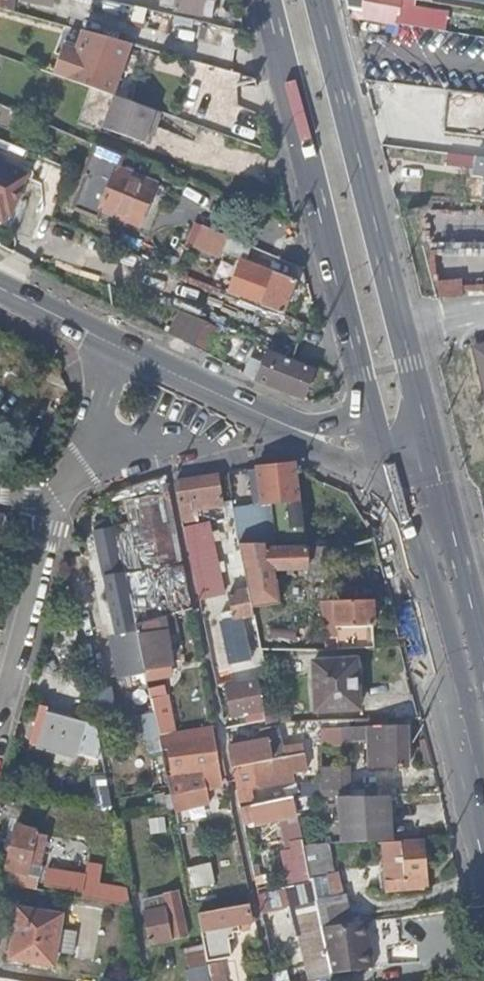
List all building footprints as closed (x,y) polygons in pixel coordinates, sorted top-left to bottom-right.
[(174,9),(202,16),(206,0),(176,0),(174,9)] [(396,1),(389,0),(341,0),(343,8),(377,14),(375,21),(392,24),(396,1)] [(406,0),(403,0),(396,0),(396,1),(392,24),(401,25),(406,0)] [(442,32),(445,16),(423,12),(420,28),(442,32)] [(82,30),(70,27),(54,77),(102,93),(119,38),(82,30)] [(444,88),(452,33),(442,32),(420,28),(411,27),(409,44),(407,52),(416,54),(414,84),(444,88)] [(475,68),(472,92),(483,93),(483,69),(475,68)] [(445,91),(440,133),(483,138),(483,95),(445,91)] [(145,123),(150,108),(104,93),(93,126),(134,139),(139,122),(145,123)] [(184,158),(192,140),(158,127),(151,145),(184,158)] [(95,147),(122,158),(123,157),(95,145),(95,147)] [(118,169),(122,158),(95,147),(84,175),(88,178),(75,209),(98,218),(99,216),(100,210),(138,225),(155,184),(118,169)] [(466,172),(468,158),(441,154),(439,168),(466,172)] [(468,158),(466,172),(478,174),(483,175),(483,160),(468,158)] [(0,214),(6,216),(21,173),(0,165),(0,215),(0,214)] [(477,180),(475,197),(483,198),(483,180),(477,180)] [(167,188),(155,184),(138,225),(139,226),(137,231),(148,235),(167,188)] [(100,210),(99,216),(137,231),(139,226),(138,225),(100,210)] [(219,260),(229,235),(194,222),(184,246),(219,260)] [(231,271),(243,243),(229,236),(217,265),(231,271)] [(241,298),(282,315),(293,282),(254,267),(241,298)] [(199,350),(209,326),(183,317),(175,337),(199,350)] [(300,398),(304,398),(315,370),(269,353),(258,381),(300,398)] [(263,467),(258,467),(264,504),(275,503),(280,526),(285,526),(286,534),(282,536),(282,537),(295,536),(295,542),(309,541),(307,526),(298,467),(298,462),(263,467)] [(220,476),(175,485),(180,509),(182,520),(197,519),(194,502),(224,497),(220,476)] [(141,554),(145,575),(176,568),(163,496),(134,502),(140,535),(132,537),(136,555),(141,554)] [(126,579),(124,573),(120,573),(110,521),(93,525),(119,654),(140,649),(135,626),(126,579)] [(265,542),(242,543),(245,559),(251,591),(254,606),(281,606),(281,583),(263,583),(263,568),(326,568),(326,524),(307,526),(309,541),(308,546),(268,547),(268,542),(265,542)] [(192,566),(199,604),(219,600),(213,563),(192,566)] [(145,575),(126,579),(135,626),(153,622),(145,575)] [(254,606),(251,591),(232,594),(236,611),(221,615),(230,665),(249,660),(241,618),(256,614),(254,606)] [(372,624),(371,600),(334,600),(337,627),(372,624)] [(135,626),(140,649),(145,673),(171,667),(165,638),(174,636),(170,619),(153,622),(135,626)] [(361,635),(361,646),(374,645),(373,636),(361,635)] [(356,658),(314,662),(317,712),(360,709),(356,658)] [(257,682),(226,688),(232,717),(262,711),(267,739),(279,736),(276,723),(274,711),(267,677),(255,679),(257,682)] [(170,706),(152,710),(157,736),(175,733),(170,706)] [(98,757),(93,728),(46,716),(48,710),(40,708),(27,751),(54,759),(56,753),(75,757),(77,751),(98,757)] [(409,766),(408,726),(367,729),(367,736),(369,768),(409,766)] [(216,765),(209,727),(175,733),(157,736),(172,809),(200,804),(194,768),(216,765)] [(367,736),(367,729),(356,729),(356,737),(367,736)] [(347,790),(347,730),(320,731),(320,792),(347,790)] [(229,749),(233,769),(247,766),(254,764),(282,758),(280,737),(279,736),(267,739),(229,749)] [(292,749),(294,756),(303,754),(302,747),(292,749)] [(294,756),(282,758),(254,764),(257,781),(304,770),(303,754),(294,756)] [(238,796),(240,806),(240,807),(256,803),(247,766),(233,769),(238,796)] [(92,808),(112,807),(111,773),(91,774),(92,808)] [(392,795),(339,798),(342,847),(395,842),(392,795)] [(294,801),(241,813),(245,833),(256,830),(258,833),(299,824),(294,801)] [(32,893),(36,869),(33,869),(41,838),(32,835),(32,829),(14,824),(1,870),(0,871),(0,887),(32,893)] [(310,829),(300,830),(301,835),(304,851),(314,850),(310,829)] [(304,851),(301,835),(289,837),(296,870),(307,866),(304,851)] [(425,841),(383,845),(387,891),(407,889),(408,882),(428,879),(425,841)] [(327,848),(314,850),(304,851),(307,866),(312,889),(315,903),(338,900),(327,848)] [(188,868),(191,889),(215,886),(212,864),(188,868)] [(123,899),(121,886),(79,884),(80,877),(42,872),(40,888),(78,893),(77,900),(125,908),(123,899)] [(260,901),(263,918),(295,911),(308,980),(326,980),(331,980),(331,976),(327,958),(321,931),(315,903),(312,889),(260,901)] [(162,910),(142,914),(148,945),(182,937),(174,893),(161,897),(162,910)] [(321,931),(346,927),(342,901),(338,900),(315,903),(321,931)] [(255,915),(252,903),(199,914),(205,944),(208,944),(211,961),(235,957),(232,939),(237,938),(233,923),(243,921),(244,928),(253,927),(251,919),(255,918),(255,915)] [(8,959),(51,966),(53,956),(53,955),(57,932),(59,920),(16,913),(8,959)] [(382,945),(413,940),(409,915),(378,920),(382,945)] [(373,972),(366,924),(346,927),(321,931),(327,958),(331,976),(373,972)] [(57,932),(53,955),(71,957),(74,935),(57,932)] [(300,943),(282,945),(284,961),(302,959),(300,943)] [(205,944),(188,948),(191,966),(187,968),(190,980),(213,980),(205,944)]
